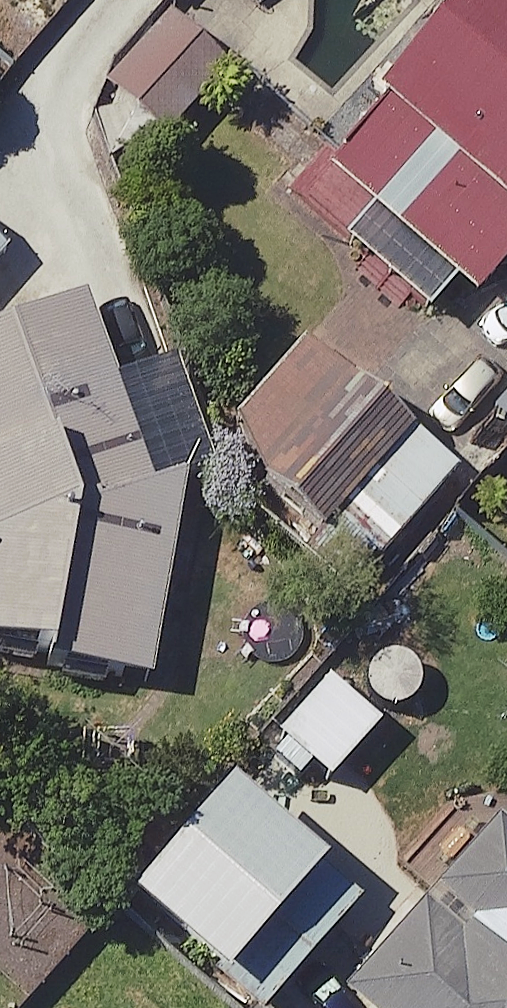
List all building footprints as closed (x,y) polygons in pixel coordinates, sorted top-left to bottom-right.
[(376,103),(382,109),(506,215),(506,0),(464,0),(376,103)] [(326,174),(485,309),(506,284),(506,215),(382,109),(326,174)] [(154,686),(189,471),(153,361),(116,378),(87,294),(0,326),(0,651),(154,686)] [(411,433),(354,384),(264,489),(320,537),(411,433)] [(496,414),(506,424),(506,401),(496,414)] [(383,724),(329,678),(279,736),(333,782),(383,724)] [(319,881),(226,802),(126,918),(219,997),(319,881)] [(496,826),(345,1002),(352,1007),(506,1007),(506,836),(496,826)]
